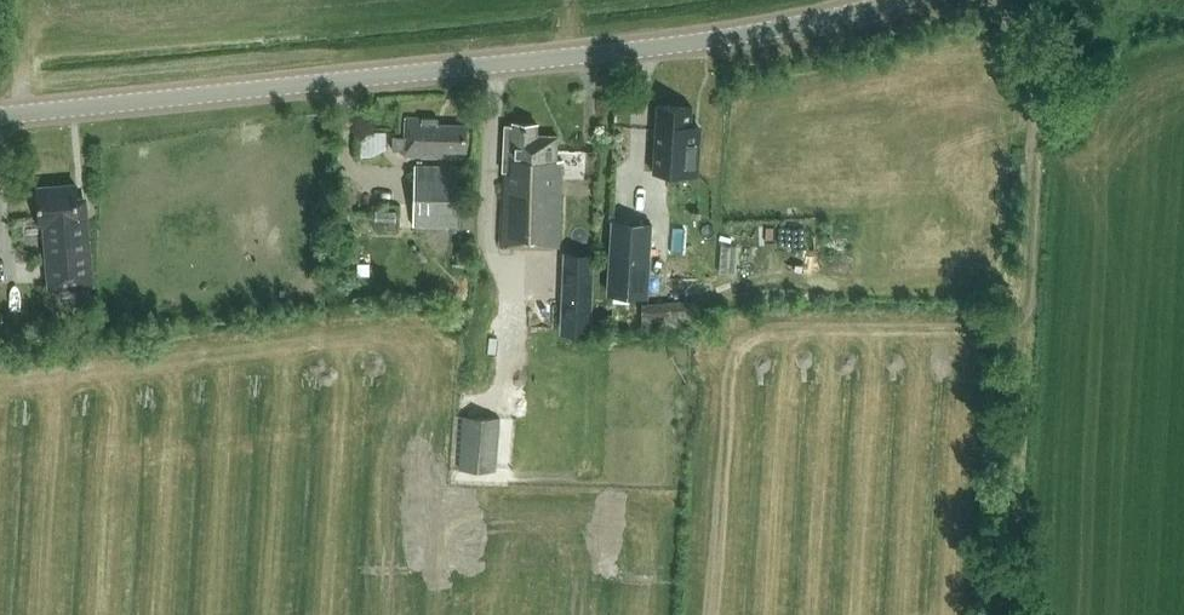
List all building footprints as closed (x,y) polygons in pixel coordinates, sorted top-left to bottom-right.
[(657,104),(652,171),(698,174),(701,129),(691,128),(692,106),(657,104)] [(392,149),(405,150),(405,153),(443,154),(443,148),(466,148),(467,123),(438,122),(438,117),(406,116),(406,136),(392,136),(392,149)] [(559,246),(563,160),(556,159),(558,135),(537,133),(537,123),(514,122),(514,124),(507,124),(501,243),(559,246)] [(414,165),(413,226),(472,227),(472,213),(458,213),(459,166),(414,165)] [(41,220),(43,220),(49,289),(60,288),(61,296),(92,293),(91,281),(92,281),(85,203),(79,203),(77,182),(38,186),(41,220)] [(608,293),(648,295),(652,222),(612,220),(608,293)] [(456,467),(494,470),(498,418),(459,415),(456,467)]
